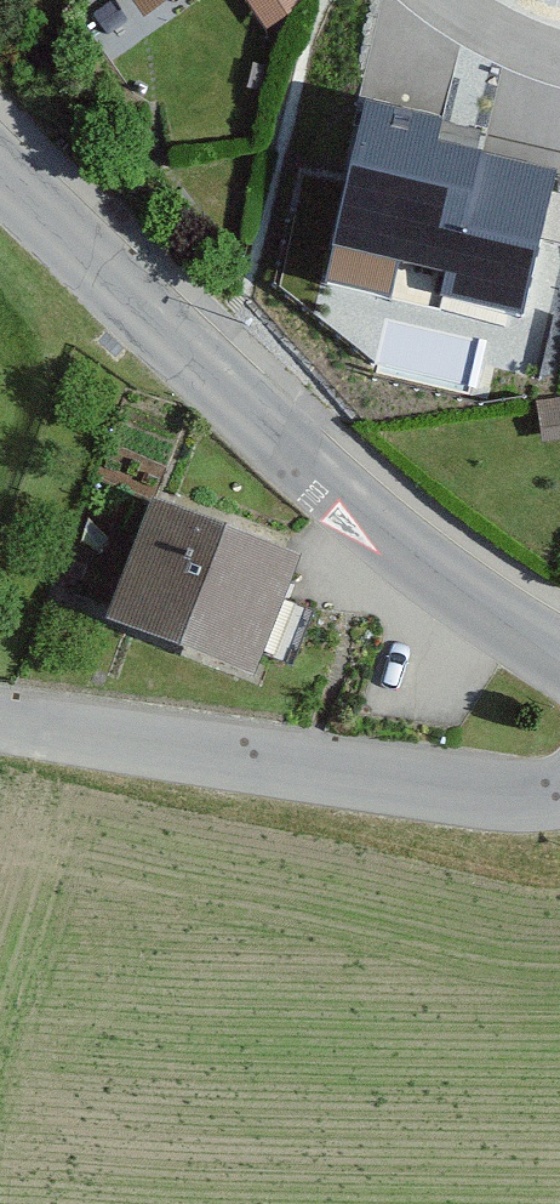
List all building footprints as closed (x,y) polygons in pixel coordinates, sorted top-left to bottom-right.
[(143,40),(200,0),(115,0),(143,40)] [(267,40),(305,1),(304,0),(233,0),(267,40)] [(443,114),(365,96),(333,241),(445,268),(439,292),(522,316),(557,163),(437,136),(443,114)] [(240,675),(282,574),(136,516),(94,620),(240,675)]
